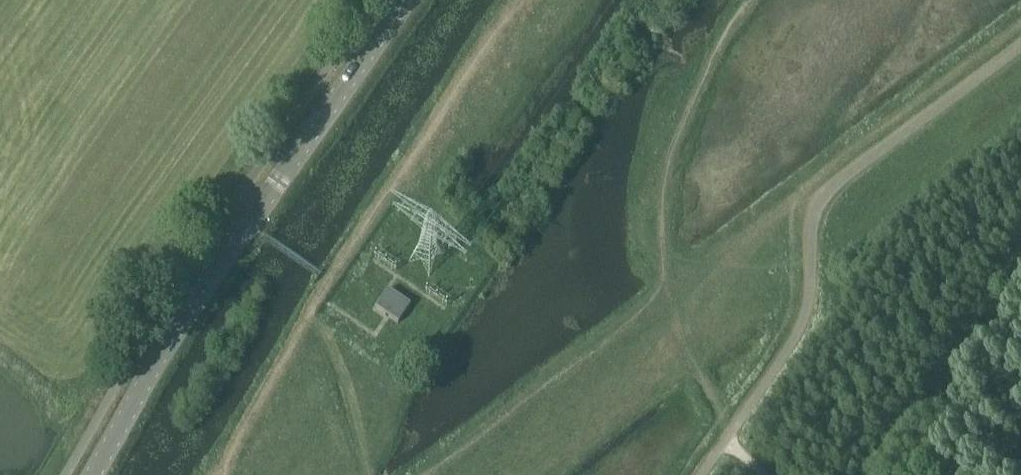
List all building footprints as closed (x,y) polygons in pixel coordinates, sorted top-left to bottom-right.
[(410,307),(387,291),(375,310),(397,325),(410,307)]
